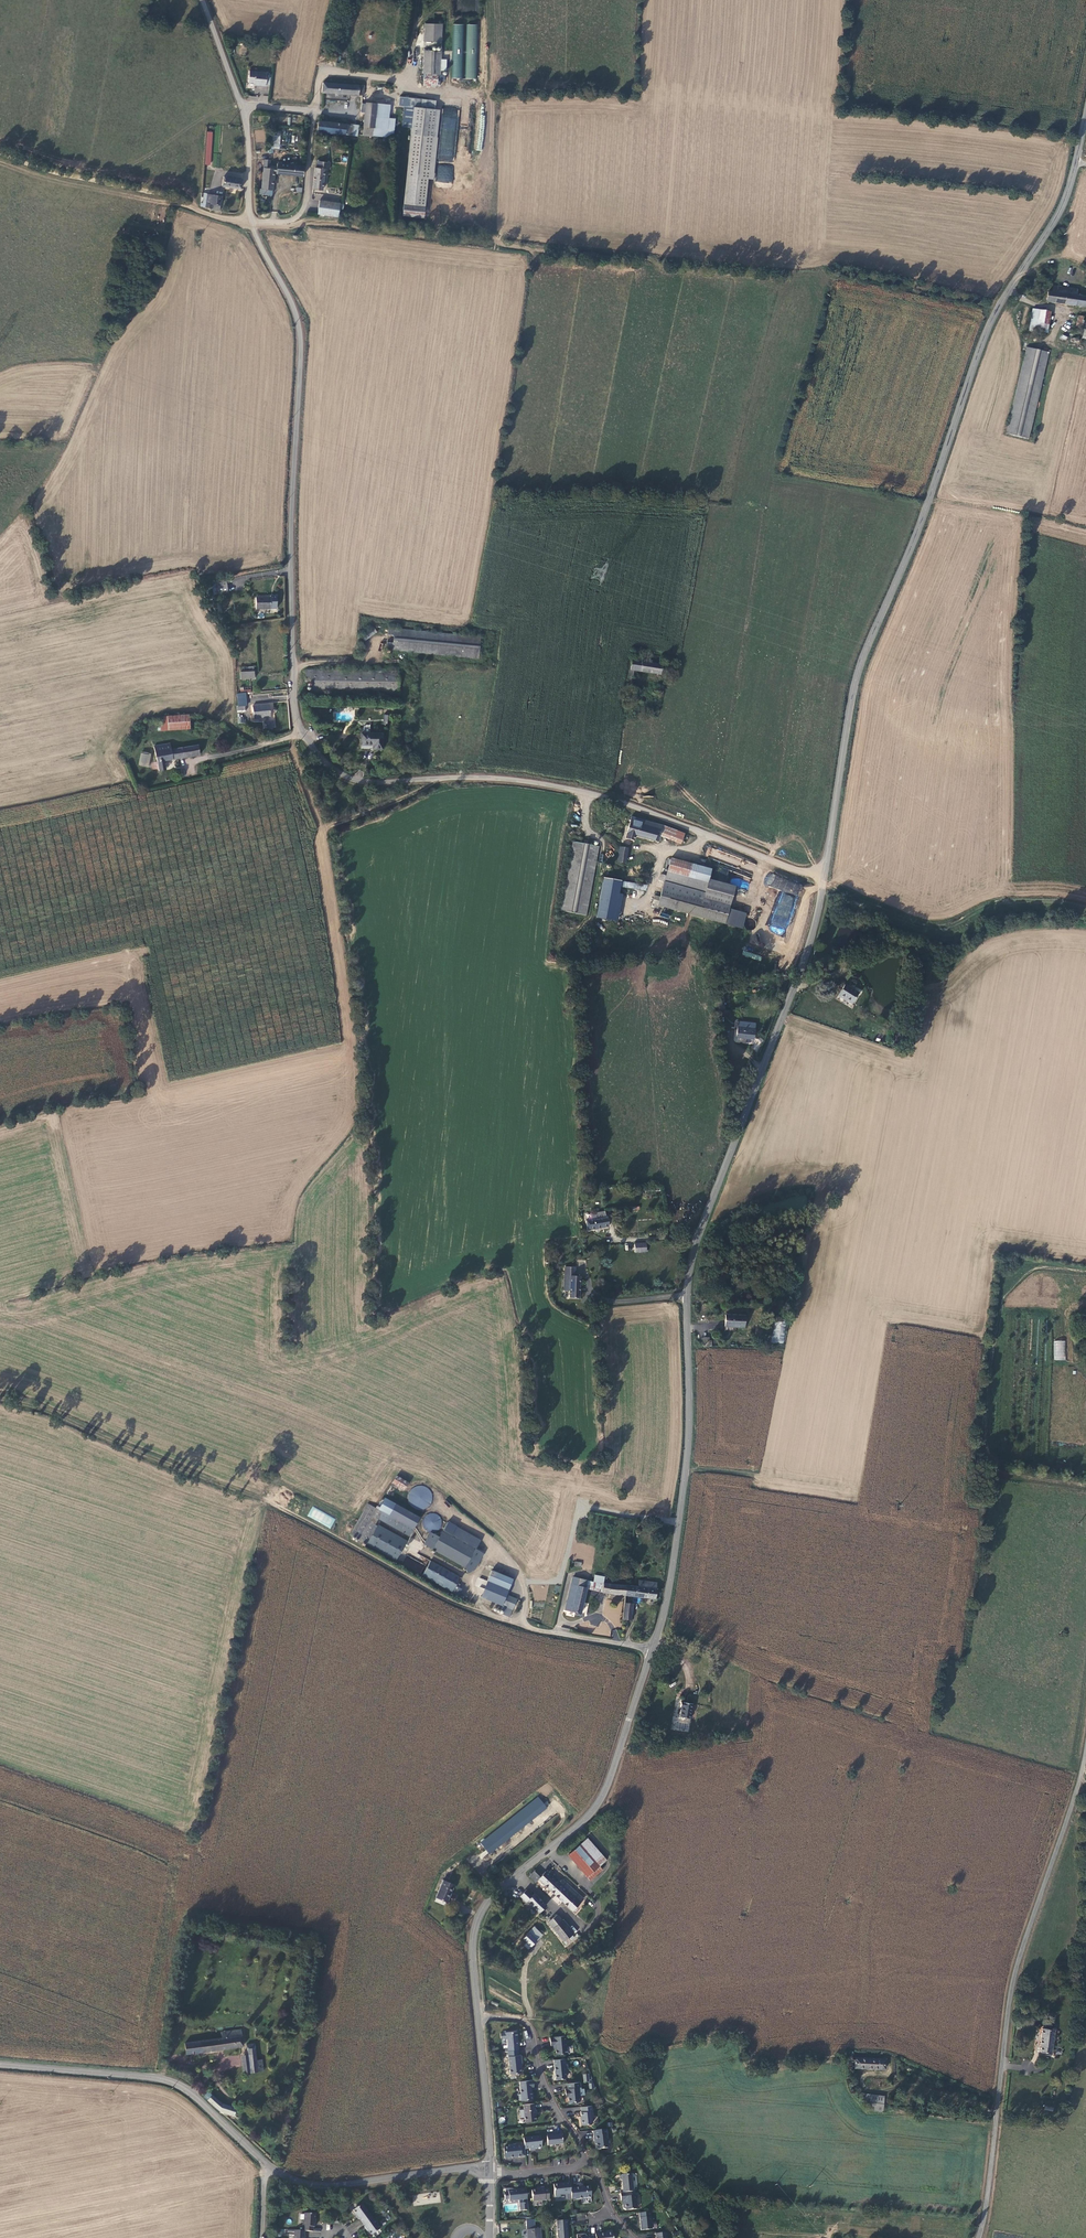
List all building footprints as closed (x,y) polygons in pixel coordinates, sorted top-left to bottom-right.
[(438,77),(441,27),(423,26),(422,49),(419,49),(419,55),(422,55),(421,77),(434,77),(438,77)] [(449,81),(460,82),(462,28),(451,27),(449,81)] [(463,82),(474,82),(476,28),(465,28),(463,82)] [(255,91),(265,92),(267,78),(250,77),(248,88),(255,89),(255,91)] [(421,89),(434,89),(434,88),(434,77),(421,77),(421,89)] [(434,77),(434,88),(442,88),(443,78),(438,77),(434,77)] [(322,84),(321,94),(361,99),(363,88),(322,84)] [(363,105),(363,107),(359,106),(358,115),(362,115),(361,130),(372,131),(373,106),(363,105)] [(373,106),(372,131),(383,132),(385,107),(373,106)] [(429,140),(432,113),(411,111),(408,138),(429,140)] [(315,135),(355,141),(356,130),(317,124),(315,135)] [(361,130),(361,139),(382,141),(383,132),(372,131),(361,130)] [(204,165),(210,165),(213,132),(207,131),(204,165)] [(272,149),(273,149),(280,149),(280,136),(272,136),(272,149)] [(259,192),(270,193),(272,175),(273,171),(268,171),(268,162),(262,162),(260,183),(259,192)] [(329,171),(330,164),(325,164),(317,163),(316,170),(325,171),(329,171)] [(276,164),(275,170),(275,176),(301,179),(303,168),(276,164)] [(452,183),(453,166),(437,165),(436,182),(452,183)] [(316,170),(315,169),(312,191),(322,193),(325,171),(316,170)] [(222,179),(220,189),(239,192),(241,180),(237,180),(236,182),(233,182),(222,179)] [(206,197),(205,205),(200,205),(199,208),(203,210),(206,212),(211,213),(211,207),(219,208),(220,198),(206,197)] [(337,220),(338,206),(312,203),(311,216),(337,220)] [(211,207),(211,213),(210,214),(218,215),(219,208),(211,207)] [(1075,306),(1085,308),(1085,301),(1085,297),(1076,296),(1074,296),(1075,289),(1066,287),(1055,285),(1055,288),(1050,288),(1050,293),(1046,292),(1044,302),(1075,306)] [(1029,330),(1036,331),(1039,310),(1032,309),(1029,330)] [(1050,312),(1039,310),(1036,331),(1047,333),(1050,312)] [(1078,315),(1075,326),(1082,328),(1085,317),(1078,315)] [(1027,348),(1004,434),(1025,440),(1048,353),(1027,348)] [(224,577),(215,578),(215,582),(216,591),(225,590),(224,577)] [(269,611),(269,599),(254,598),(254,610),(269,611)] [(370,630),(358,639),(362,643),(374,634),(370,630)] [(386,630),(384,652),(477,661),(478,640),(386,630)] [(658,676),(660,665),(630,660),(625,685),(630,686),(631,678),(633,679),(635,672),(658,676)] [(396,695),(396,673),(303,673),(303,681),(308,681),(309,695),(396,695)] [(238,696),(235,696),(236,708),(245,708),(243,696),(238,696)] [(251,709),(248,720),(264,723),(267,712),(251,709)] [(187,713),(161,715),(159,716),(160,729),(189,727),(188,715),(188,713),(187,713)] [(200,726),(199,715),(188,715),(189,727),(200,726)] [(381,749),(379,733),(358,735),(359,748),(370,747),(371,750),(381,749)] [(154,746),(158,768),(165,767),(164,760),(200,755),(198,745),(171,749),(170,743),(154,746)] [(151,754),(140,753),(139,766),(149,767),(151,754)] [(632,811),(629,820),(630,820),(636,822),(638,816),(639,813),(632,811)] [(660,832),(663,824),(638,816),(636,822),(630,820),(627,829),(657,839),(660,832)] [(681,840),(684,833),(663,824),(660,832),(681,840)] [(578,912),(592,844),(568,838),(554,906),(578,912)] [(616,855),(624,857),(626,844),(618,843),(616,855)] [(622,864),(633,866),(634,859),(624,857),(624,859),(619,858),(619,861),(622,862),(622,864)] [(709,871),(668,857),(664,870),(705,885),(706,881),(709,871)] [(719,926),(731,889),(706,881),(705,885),(664,870),(662,874),(657,872),(655,878),(660,880),(655,895),(650,894),(647,902),(719,926)] [(787,921),(802,885),(770,873),(765,885),(782,892),(771,921),(768,920),(765,925),(770,927),(768,931),(784,937),(790,922),(787,921)] [(620,911),(623,893),(620,893),(622,880),(603,877),(596,918),(619,922),(621,911),(620,911)] [(647,890),(647,884),(623,882),(622,888),(647,890)] [(822,959),(815,962),(818,968),(825,964),(822,959)] [(856,994),(842,986),(835,998),(849,1006),(856,994)] [(753,1029),(737,1028),(736,1039),(752,1039),(753,1029)] [(586,1215),(603,1213),(602,1206),(585,1208),(586,1215)] [(603,1213),(586,1215),(584,1216),(585,1227),(605,1225),(604,1213),(603,1213)] [(580,1277),(569,1277),(569,1280),(563,1280),(564,1291),(569,1291),(569,1297),(580,1297),(580,1277)] [(729,1301),(727,1312),(746,1316),(748,1305),(729,1301)] [(774,1321),(772,1342),(784,1343),(786,1322),(774,1321)] [(1065,1341),(1054,1341),(1053,1360),(1065,1360),(1065,1341)] [(404,1489),(409,1482),(397,1475),(393,1482),(404,1489)] [(406,1500),(425,1510),(434,1493),(415,1483),(406,1500)] [(384,1497),(378,1507),(387,1512),(414,1527),(420,1517),(384,1497)] [(414,1527),(387,1512),(378,1507),(377,1508),(368,1503),(351,1533),(367,1542),(367,1543),(381,1550),(396,1559),(406,1541),(370,1520),(374,1514),(410,1534),(414,1527)] [(330,1528),(336,1519),(312,1506),(307,1516),(330,1528)] [(452,1534),(457,1525),(449,1521),(444,1529),(452,1534)] [(457,1525),(452,1534),(476,1548),(481,1540),(457,1525)] [(452,1534),(444,1529),(440,1536),(431,1531),(424,1542),(466,1566),(476,1548),(452,1534)] [(485,1553),(476,1548),(466,1566),(469,1572),(476,1568),(485,1553)] [(420,1574),(425,1565),(406,1556),(402,1566),(420,1574)] [(431,1558),(423,1573),(452,1589),(460,1575),(431,1558)] [(594,1568),(592,1578),(602,1580),(604,1569),(594,1568)] [(489,1569),(487,1580),(508,1585),(511,1574),(489,1569)] [(590,1587),(592,1578),(576,1576),(567,1607),(583,1612),(590,1587)] [(590,1587),(601,1589),(602,1580),(592,1578),(590,1587)] [(658,1598),(659,1588),(660,1581),(640,1578),(639,1585),(630,1584),(629,1584),(628,1593),(658,1598)] [(482,1596),(504,1601),(507,1590),(508,1585),(487,1580),(482,1596)] [(601,1589),(628,1593),(629,1584),(602,1580),(601,1589)] [(504,1601),(503,1605),(506,1606),(505,1609),(513,1611),(518,1593),(507,1590),(504,1601)] [(634,1602),(626,1601),(624,1616),(632,1617),(634,1602)] [(621,1630),(612,1630),(612,1640),(621,1640),(621,1630)] [(684,1706),(683,1716),(693,1717),(695,1702),(683,1700),(682,1706),(684,1706)] [(491,1851),(547,1803),(539,1793),(482,1840),(491,1851)] [(588,1835),(581,1842),(595,1858),(600,1864),(608,1857),(588,1835)] [(595,1858),(581,1842),(569,1853),(583,1869),(595,1858)] [(481,1859),(488,1853),(486,1850),(479,1856),(481,1859)] [(583,1869),(591,1878),(602,1867),(603,1867),(600,1864),(595,1858),(583,1869)] [(572,1908),(584,1896),(577,1890),(564,1877),(561,1880),(548,1867),(542,1873),(541,1872),(538,1875),(534,1870),(530,1874),(536,1880),(540,1876),(572,1908)] [(446,1878),(438,1896),(449,1901),(457,1883),(446,1878)] [(535,1892),(528,1900),(539,1910),(546,1902),(535,1892)] [(560,1911),(552,1918),(555,1922),(556,1925),(565,1917),(560,1911)] [(576,1929),(565,1917),(556,1925),(567,1937),(576,1929)] [(524,1945),(528,1950),(543,1935),(535,1926),(522,1938),(526,1943),(524,1945)] [(247,2044),(244,2026),(224,2028),(225,2035),(187,2040),(189,2051),(247,2044)] [(523,2048),(524,2048),(523,2039),(522,2038),(522,2035),(522,2029),(512,2030),(512,2031),(510,2031),(511,2036),(512,2037),(513,2049),(523,2048)] [(561,2044),(562,2053),(573,2052),(573,2046),(574,2045),(573,2039),(572,2040),(571,2034),(560,2035),(560,2036),(556,2036),(557,2044),(561,2044)] [(1044,2058),(1056,2060),(1059,2037),(1047,2035),(1044,2058)] [(263,2069),(260,2040),(251,2041),(252,2051),(254,2069),(263,2069)] [(513,2049),(515,2072),(526,2071),(525,2061),(527,2060),(527,2054),(524,2054),(523,2048),(513,2049)] [(247,2070),(254,2069),(252,2051),(245,2052),(247,2070)] [(570,2057),(559,2058),(561,2078),(571,2077),(572,2076),(571,2069),(573,2069),(573,2063),(571,2064),(570,2057)] [(859,2073),(889,2074),(890,2064),(860,2062),(859,2073)] [(538,2078),(524,2080),(526,2092),(524,2092),(524,2099),(526,2099),(537,2098),(536,2085),(539,2085),(538,2078)] [(581,2082),(568,2083),(569,2089),(566,2089),(567,2094),(568,2094),(568,2096),(569,2096),(570,2102),(571,2102),(571,2104),(576,2103),(576,2102),(581,2101),(579,2087),(582,2087),(581,2082)] [(211,2089),(205,2095),(217,2106),(225,2111),(237,2114),(239,2106),(224,2102),(211,2089)] [(872,2115),(886,2117),(888,2101),(874,2099),(873,2107),(872,2115)] [(539,2102),(528,2103),(529,2120),(540,2119),(540,2112),(541,2111),(541,2108),(539,2109),(539,2102)] [(596,2105),(585,2106),(586,2111),(585,2111),(585,2116),(584,2116),(585,2124),(596,2123),(597,2122),(596,2116),(597,2115),(596,2105)] [(613,2147),(611,2129),(600,2130),(598,2130),(599,2140),(601,2140),(602,2147),(603,2148),(613,2147)] [(566,2133),(551,2135),(552,2144),(567,2143),(566,2133)] [(545,2139),(528,2140),(529,2148),(529,2151),(534,2151),(534,2153),(539,2152),(539,2150),(546,2150),(545,2139)] [(525,2159),(524,2148),(520,2149),(520,2146),(513,2147),(513,2149),(508,2149),(509,2161),(525,2159)] [(626,2180),(627,2192),(636,2191),(638,2191),(636,2173),(626,2174),(626,2175),(624,2176),(624,2179),(626,2180)] [(574,2182),(558,2184),(559,2197),(564,2196),(564,2194),(575,2193),(574,2188),(574,2182)] [(553,2199),(552,2188),(548,2188),(547,2186),(543,2187),(543,2189),(535,2190),(536,2200),(553,2199)] [(594,2186),(574,2188),(575,2193),(575,2199),(595,2197),(594,2186)] [(532,2210),(530,2188),(522,2189),(522,2190),(518,2190),(518,2189),(512,2188),(509,2189),(509,2193),(508,2193),(509,2200),(513,2199),(513,2201),(523,2200),(524,2211),(532,2210)] [(630,2210),(641,2209),(640,2195),(636,2196),(636,2191),(627,2192),(625,2193),(625,2201),(627,2201),(628,2208),(630,2209),(630,2210)] [(361,2219),(364,2222),(372,2216),(363,2204),(354,2210),(357,2215),(357,2217),(359,2219),(361,2219)] [(655,2212),(644,2213),(646,2230),(657,2229),(655,2212)] [(305,2226),(305,2231),(306,2231),(314,2232),(314,2227),(316,2227),(316,2223),(316,2222),(316,2214),(306,2214),(305,2220),(304,2221),(304,2226),(305,2226)] [(382,2229),(372,2216),(364,2222),(367,2226),(365,2227),(368,2231),(369,2230),(372,2234),(374,2234),(382,2229)] [(530,2237),(543,2237),(543,2228),(537,2229),(536,2219),(533,2219),(530,2219),(530,2237)] [(571,2220),(560,2220),(561,2237),(572,2237),(571,2220)]
